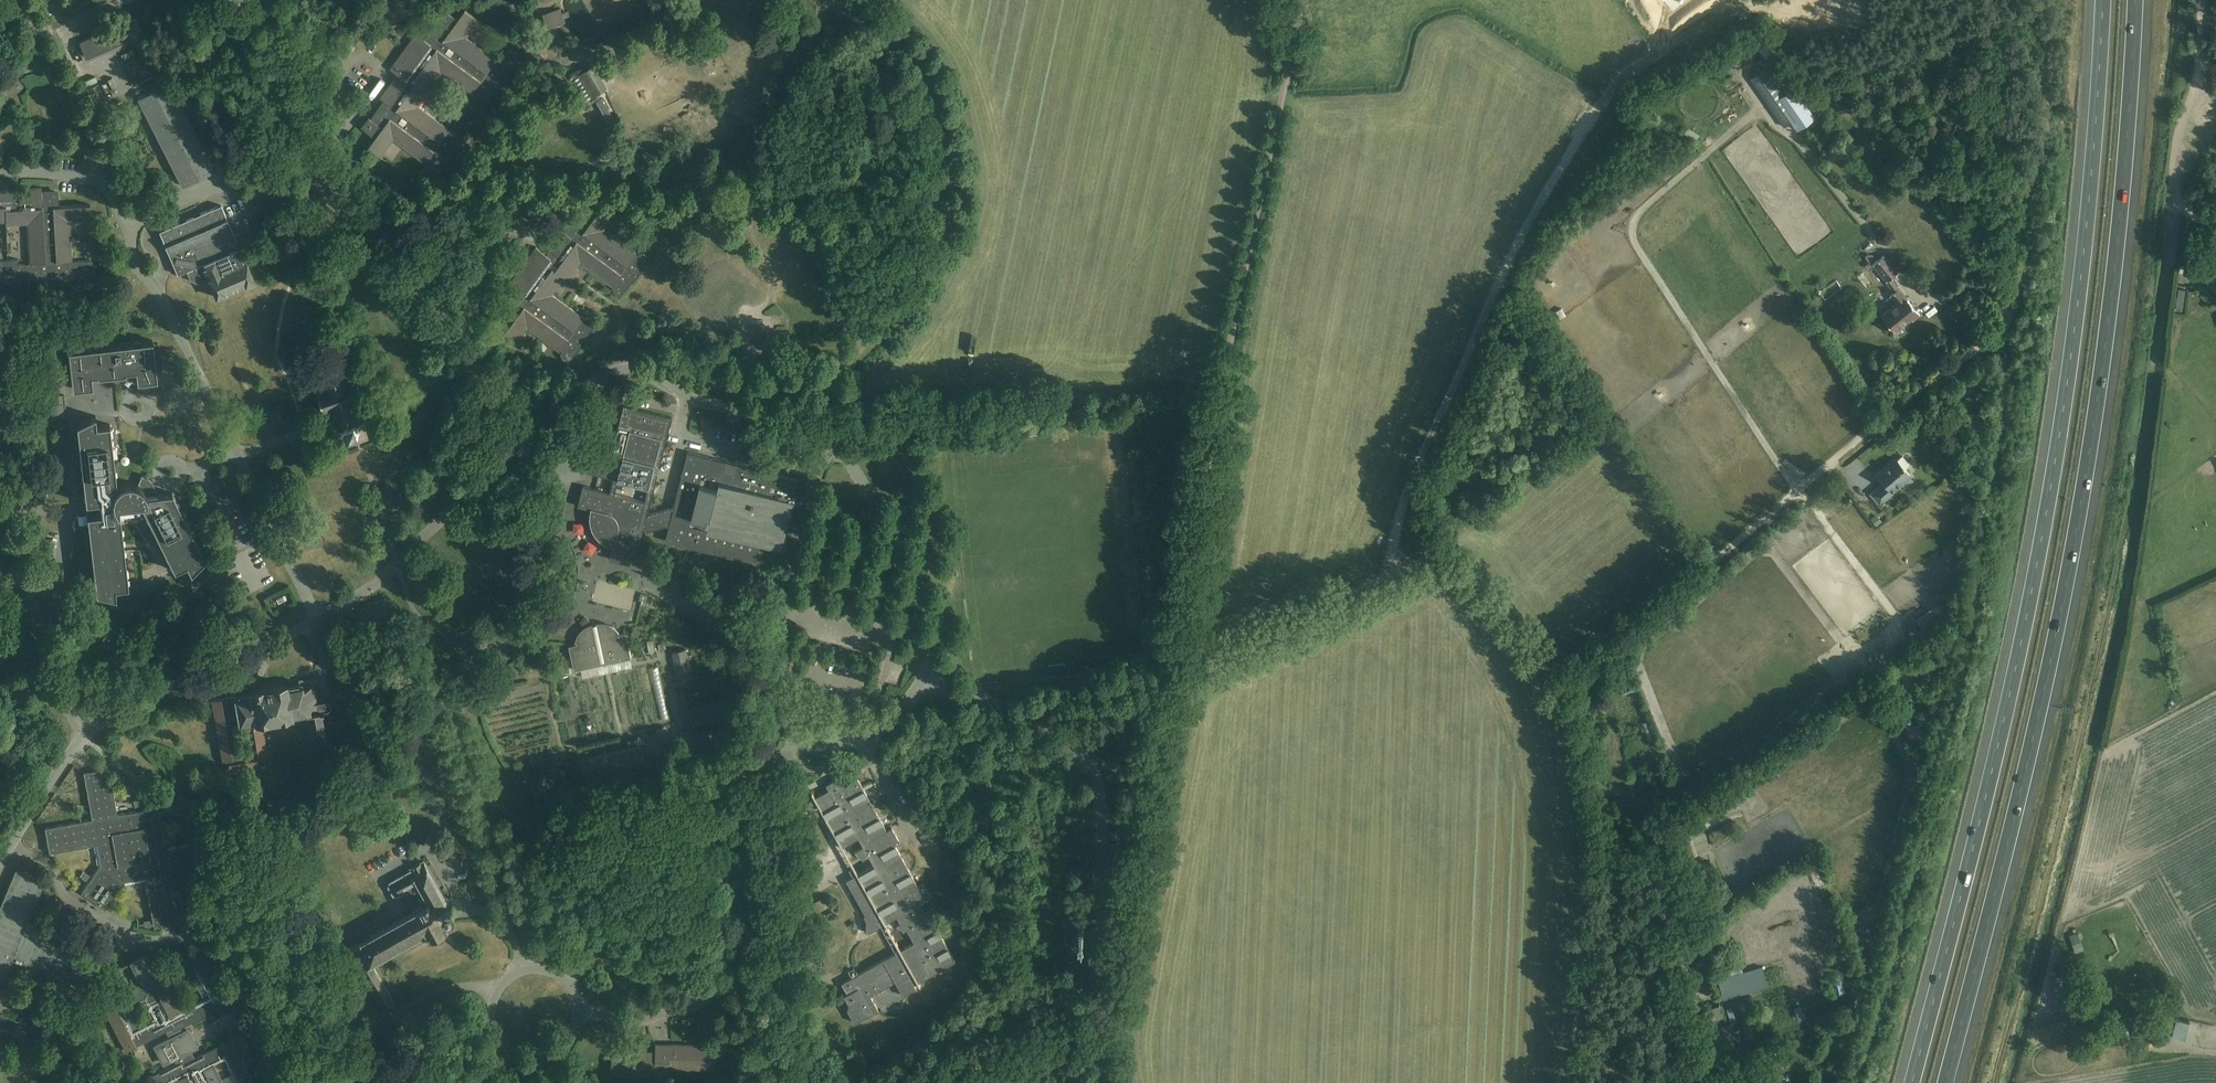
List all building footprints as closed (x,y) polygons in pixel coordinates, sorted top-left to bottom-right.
[(394,80),(380,98),(385,101),(371,119),(370,117),(361,127),(373,137),(374,136),(376,137),(368,148),(381,157),(394,139),(426,163),(427,162),(428,163),(419,177),(420,180),(422,181),(421,183),(429,188),(472,124),(468,121),(472,115),(473,117),(521,56),(514,51),(513,52),(511,50),(508,50),(498,63),(496,62),(497,61),(464,37),(477,19),(465,10),(458,20),(456,19),(456,18),(443,10),(437,20),(438,21),(425,40),(416,33),(397,59),(395,63),(390,69),(398,74),(394,80)] [(142,33),(140,29),(136,19),(79,43),(85,57),(142,33)] [(159,69),(148,44),(136,50),(146,74),(159,69)] [(1791,122),(1797,130),(1816,117),(1795,87),(1791,91),(1772,64),(1751,79),(1784,126),(1791,122)] [(592,98),(598,94),(605,90),(591,67),(578,75),(592,98)] [(1742,81),(1748,78),(1742,67),(1736,69),(1742,81)] [(145,88),(148,95),(139,99),(183,186),(215,170),(171,83),(156,91),(149,78),(141,82),(142,83),(133,87),(135,93),(145,88)] [(86,89),(96,111),(108,105),(98,84),(86,89)] [(590,158),(609,148),(586,105),(567,116),(590,158)] [(608,107),(596,116),(604,127),(616,119),(608,107)] [(752,109),(747,114),(754,121),(758,117),(752,109)] [(2,277),(1,274),(18,273),(18,280),(47,279),(56,278),(95,275),(94,265),(93,265),(92,262),(90,260),(70,262),(70,261),(71,261),(69,221),(91,220),(90,204),(57,206),(56,192),(41,193),(41,188),(12,189),(11,180),(0,181),(0,222),(6,222),(6,226),(28,224),(30,264),(18,265),(18,260),(0,261),(0,277),(2,277)] [(536,247),(527,260),(510,283),(519,289),(510,301),(522,310),(502,336),(515,345),(528,328),(560,351),(561,350),(563,352),(561,354),(562,356),(563,357),(562,358),(569,363),(597,322),(590,317),(589,318),(588,318),(585,318),(584,320),(583,320),(584,318),(552,295),(555,291),(559,293),(567,281),(570,284),(580,271),(576,268),(580,263),(613,286),(614,285),(613,287),(613,290),(614,291),(613,292),(620,298),(651,259),(644,253),(643,254),(642,253),(639,254),(638,256),(636,254),(637,253),(605,230),(608,225),(611,228),(621,214),(605,203),(597,215),(595,213),(596,212),(583,204),(576,215),(578,216),(565,232),(561,229),(544,253),(536,247)] [(159,231),(169,254),(177,275),(192,268),(197,278),(200,280),(207,277),(216,297),(254,281),(221,205),(159,231)] [(1899,289),(1890,278),(1898,272),(1897,272),(1884,256),(1884,255),(1873,264),(1873,265),(1874,264),(1887,280),(1886,281),(1886,282),(1894,292),(1890,296),(1891,296),(1897,304),(1883,315),(1882,315),(1892,328),(1891,329),(1898,338),(1899,337),(1894,331),(1911,318),(1913,320),(1913,319),(1919,314),(1919,315),(1920,314),(1907,299),(1899,289)] [(2205,281),(2215,292),(2215,260),(2215,259),(2206,269),(2212,275),(2205,281)] [(152,340),(68,350),(72,389),(93,387),(91,375),(97,374),(97,376),(124,373),(125,379),(136,377),(137,381),(157,379),(152,340)] [(319,389),(326,410),(327,411),(328,411),(328,412),(332,413),(334,412),(341,432),(342,432),(342,431),(348,429),(350,433),(360,429),(359,425),(366,423),(366,424),(367,424),(360,404),(362,403),(365,399),(364,398),(365,398),(357,374),(366,370),(362,358),(348,363),(347,367),(342,364),(324,370),(321,376),(325,387),(319,389)] [(798,480),(688,452),(676,500),(678,507),(648,516),(670,427),(672,418),(624,406),(612,453),(593,448),(587,472),(614,479),(610,493),(583,486),(578,506),(593,510),(593,514),(592,516),(592,519),(593,521),(593,524),(594,527),(595,529),(596,531),(598,534),(600,536),(604,540),(608,542),(611,543),(614,544),(610,559),(630,565),(633,555),(638,553),(639,554),(640,555),(646,532),(669,525),(665,541),(776,569),(798,480)] [(110,424),(96,426),(95,416),(77,425),(86,503),(87,503),(88,515),(87,515),(96,594),(116,598),(115,588),(128,587),(120,515),(123,516),(126,517),(128,518),(132,518),(135,517),(137,516),(140,515),(142,513),(144,510),(174,570),(186,564),(191,574),(205,559),(172,492),(157,494),(152,495),(147,486),(151,482),(149,481),(148,479),(146,478),(144,476),(142,475),(137,485),(136,485),(134,484),(132,484),(130,484),(128,484),(126,484),(124,485),(121,486),(119,487),(117,489),(110,424)] [(133,463),(134,456),(127,454),(125,461),(133,463)] [(1871,494),(1876,501),(1880,504),(1892,493),(1891,491),(1909,475),(1895,459),(1877,474),(1884,482),(1871,494)] [(1960,486),(1937,500),(1942,508),(1965,494),(1960,486)] [(806,597),(813,599),(816,585),(809,583),(806,597)] [(577,644),(569,646),(575,672),(632,659),(626,634),(619,635),(619,634),(620,633),(619,632),(617,630),(615,628),(612,626),(608,624),(604,623),(600,623),(596,624),(596,625),(593,626),(593,624),(590,625),(587,627),(583,629),(581,631),(580,633),(578,635),(577,637),(576,640),(575,642),(577,643),(577,644)] [(828,638),(847,641),(847,634),(829,632),(828,638)] [(685,649),(672,652),(678,679),(691,676),(685,649)] [(370,676),(373,682),(381,678),(378,672),(370,676)] [(264,767),(263,758),(260,758),(260,755),(267,754),(263,730),(262,725),(260,726),(260,722),(306,715),(311,738),(306,739),(308,750),(329,746),(327,735),(325,735),(321,713),(323,712),(322,705),(325,704),(326,704),(327,703),(327,702),(327,701),(327,700),(326,699),(325,699),(324,699),(316,700),(313,685),(315,684),(314,680),(305,681),(305,683),(287,686),(287,685),(249,691),(250,693),(235,696),(212,700),(223,761),(231,760),(231,763),(229,763),(230,773),(264,767)] [(1639,748),(1648,746),(1646,737),(1637,738),(1639,748)] [(580,761),(587,789),(648,774),(641,747),(580,761)] [(145,878),(151,911),(153,925),(179,921),(170,874),(217,865),(213,840),(165,848),(162,829),(166,829),(165,822),(161,822),(158,808),(117,815),(109,768),(84,772),(92,820),(45,828),(49,853),(97,845),(100,865),(81,893),(105,910),(124,882),(145,878)] [(900,949),(899,949),(900,950),(858,973),(857,971),(856,971),(858,974),(842,983),(847,994),(844,995),(849,1004),(849,1006),(848,1009),(848,1011),(855,1023),(872,1013),(873,1014),(879,1011),(871,996),(896,982),(903,995),(916,988),(914,984),(918,982),(920,986),(921,986),(919,982),(956,962),(938,929),(934,931),(919,905),(932,898),(923,883),(918,886),(895,845),(900,842),(892,828),(887,830),(854,772),(851,774),(849,774),(843,774),(840,775),(837,776),(838,778),(826,785),(829,790),(815,797),(812,792),(812,793),(815,798),(805,803),(807,806),(809,808),(814,811),(816,813),(817,816),(823,813),(843,849),(844,848),(843,847),(859,838),(863,847),(855,851),(856,853),(857,855),(861,857),(862,859),(863,860),(869,857),(874,865),(858,874),(857,873),(857,874),(846,880),(866,915),(864,916),(866,919),(866,922),(866,927),(867,930),(868,933),(885,924),(886,925),(887,925),(886,923),(897,917),(900,923),(897,925),(898,926),(899,927),(902,929),(903,930),(904,932),(907,930),(914,942),(901,950),(900,949)] [(932,842),(942,838),(937,827),(926,831),(932,842)] [(421,864),(421,863),(414,867),(414,868),(412,870),(412,869),(410,869),(411,870),(389,881),(388,886),(393,896),(398,897),(405,893),(415,911),(349,947),(386,1013),(396,1007),(375,969),(433,937),(435,939),(438,940),(447,935),(449,932),(447,929),(451,927),(452,922),(449,916),(454,913),(455,913),(455,912),(456,911),(456,910),(456,909),(456,908),(456,907),(455,906),(455,905),(454,905),(454,904),(453,904),(452,904),(451,904),(450,904),(448,904),(424,862),(421,864)] [(12,960),(79,988),(91,959),(24,931),(45,882),(16,869),(0,907),(0,989),(12,960)] [(186,1030),(183,1031),(181,1027),(216,1010),(212,1001),(214,1000),(215,1002),(219,1008),(229,1003),(202,951),(196,954),(150,977),(149,975),(153,973),(145,956),(131,963),(139,980),(142,978),(145,984),(103,1005),(126,1051),(166,1031),(170,1038),(156,1045),(165,1063),(174,1059),(176,1063),(141,1080),(142,1082),(170,1082),(173,1081),(174,1082),(224,1082),(215,1064),(225,1059),(234,1078),(225,1082),(253,1082),(231,1039),(195,1057),(191,1050),(196,1048),(186,1030)] [(1838,980),(1849,981),(1850,972),(1839,971),(1838,980)] [(12,1029),(27,1036),(32,1027),(17,1019),(12,1029)] [(2170,1044),(2184,1048),(2189,1028),(2175,1024),(2170,1044)] [(671,1082),(677,1082),(678,1069),(714,1069),(715,1058),(720,1058),(720,1067),(753,1067),(753,1054),(747,1054),(747,1045),(720,1045),(720,1054),(715,1054),(715,1044),(656,1044),(656,1051),(612,1051),(612,1076),(671,1076),(671,1082)]
